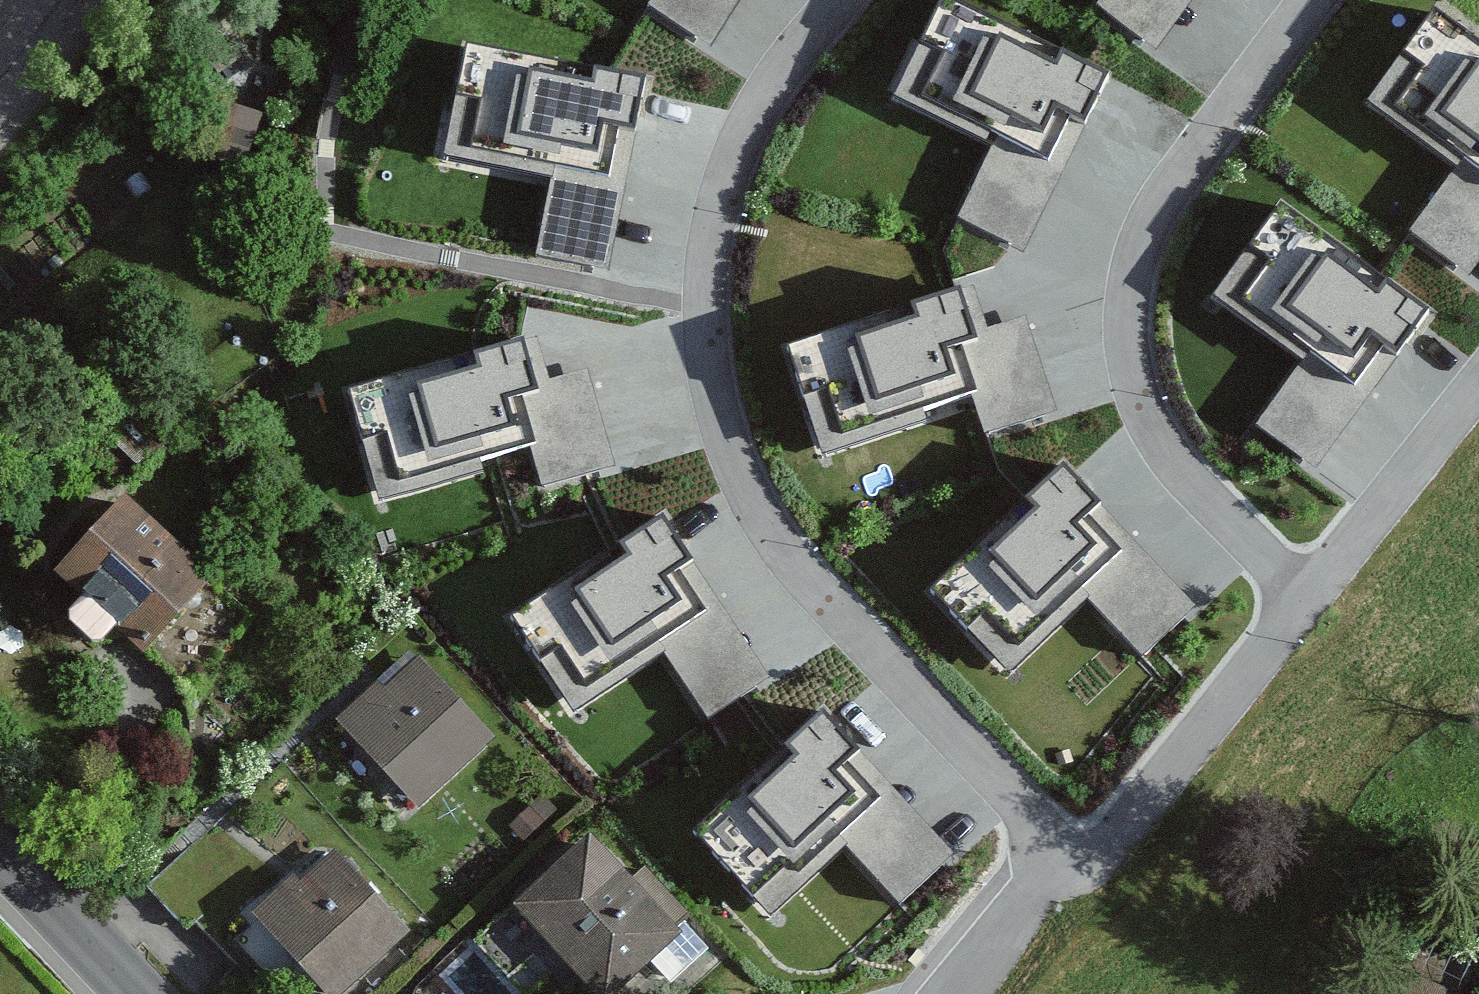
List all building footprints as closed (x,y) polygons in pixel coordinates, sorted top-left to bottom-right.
[(741,0),(654,0),(646,13),(710,52),(741,0)] [(1106,58),(986,0),(934,0),(893,90),(986,134),(957,205),(1027,248),(1106,58)] [(1183,0),(1097,0),(1095,3),(1154,43),(1183,0)] [(1478,275),(1478,67),(1430,32),(1368,120),(1450,179),(1411,233),(1476,279),(1478,275)] [(653,105),(465,67),(442,176),(543,197),(526,277),(614,295),(653,105)] [(181,144),(244,162),(257,118),(194,99),(181,144)] [(1425,333),(1281,228),(1219,312),(1302,373),(1254,439),(1314,484),(1425,333)] [(962,266),(784,321),(824,448),(978,400),(986,426),(1060,403),(1030,309),(980,325),(962,266)] [(528,318),(341,374),(376,491),(521,448),(534,490),(620,464),(588,360),(544,373),(528,318)] [(1195,599),(1059,453),(930,573),(1013,662),(1091,589),(1145,646),(1195,599)] [(215,574),(128,493),(56,570),(85,597),(70,613),(98,639),(120,616),(149,644),(215,574)] [(774,668),(661,493),(498,598),(567,704),(655,647),(700,717),(774,668)] [(343,726),(431,812),(498,743),(418,665),(389,695),(382,687),(343,726)] [(905,895),(965,837),(823,692),(699,813),(778,893),(843,831),(905,895)] [(589,828),(518,894),(610,993),(676,993),(712,962),(589,828)] [(332,993),(361,993),(414,940),(334,862),(305,891),(297,884),(259,923),(332,993)]
